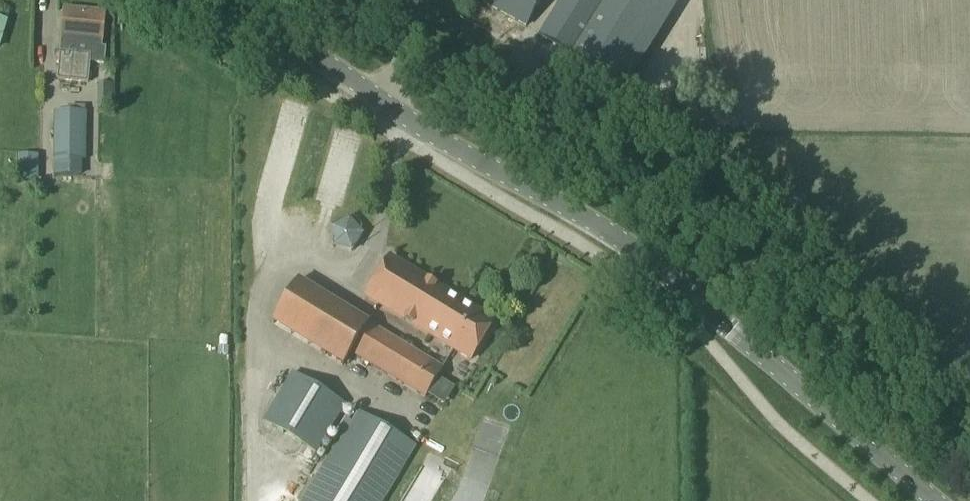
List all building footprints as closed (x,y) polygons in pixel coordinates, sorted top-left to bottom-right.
[(526,28),(542,0),(475,0),(526,28)] [(539,38),(615,83),(663,0),(561,0),(539,38)] [(105,16),(64,13),(58,81),(88,85),(90,64),(105,65),(106,50),(102,49),(105,16)] [(86,113),(54,113),(54,194),(86,193),(86,161),(86,113)] [(323,250),(344,257),(355,227),(334,219),(323,250)] [(494,323),(390,260),(365,301),(470,363),(494,323)] [(481,263),(471,274),(483,284),(492,272),(481,263)] [(299,282),(273,325),(343,367),(351,354),(427,399),(444,370),(368,324),(369,323),(299,282)] [(218,348),(218,356),(228,356),(228,348),(218,348)] [(316,456),(346,406),(292,374),(262,423),(316,456)] [(306,500),(385,500),(416,448),(359,414),(306,500)] [(282,473),(300,480),(304,469),(285,462),(282,473)] [(400,500),(418,500),(434,469),(420,462),(400,500)]
